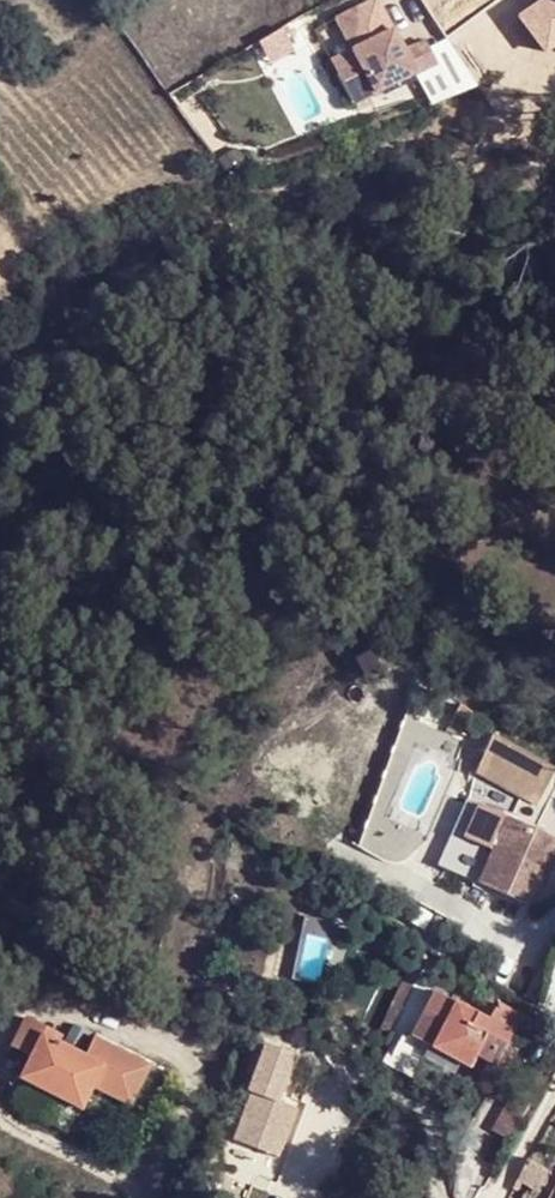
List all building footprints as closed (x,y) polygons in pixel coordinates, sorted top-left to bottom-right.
[(349,10),(364,42),(349,50),(356,62),(334,73),(348,104),(436,63),(424,40),(401,52),(376,0),(370,0),(349,10)] [(349,10),(333,17),(349,50),(364,42),(349,10)] [(349,50),(326,60),(334,73),(356,62),(349,50)] [(416,73),(396,85),(407,103),(427,90),(416,73)] [(506,741),(493,734),(484,754),(486,755),(479,770),(523,794),(541,761),(508,739),(506,741)] [(550,834),(513,816),(484,875),(521,893),(550,834)] [(477,881),(488,853),(455,840),(444,868),(477,881)] [(420,978),(406,971),(377,1027),(390,1035),(420,978)] [(466,1054),(488,1069),(502,1046),(477,1030),(476,1032),(468,1027),(475,1015),(436,992),(424,1011),(444,1023),(438,1035),(440,1036),(466,1052),(466,1054)] [(489,1026),(475,1015),(468,1027),(476,1032),(477,1030),(502,1046),(488,1069),(494,1073),(522,1023),(499,1010),(489,1026)] [(444,1023),(424,1011),(409,1038),(431,1051),(440,1036),(438,1035),(444,1023)] [(53,1051),(56,1043),(19,1030),(0,1081),(0,1083),(21,1091),(37,1046),(53,1051)] [(460,1049),(440,1036),(431,1051),(453,1063),(460,1049)] [(90,1042),(82,1062),(100,1069),(107,1048),(90,1042)] [(249,1093),(278,1104),(295,1056),(253,1043),(246,1063),(258,1066),(249,1093)] [(53,1051),(37,1046),(21,1091),(85,1114),(94,1089),(133,1104),(148,1063),(107,1048),(100,1069),(82,1062),(53,1051)] [(525,1109),(508,1100),(488,1136),(505,1145),(525,1109)] [(515,1179),(536,1192),(549,1173),(527,1159),(515,1179)]
